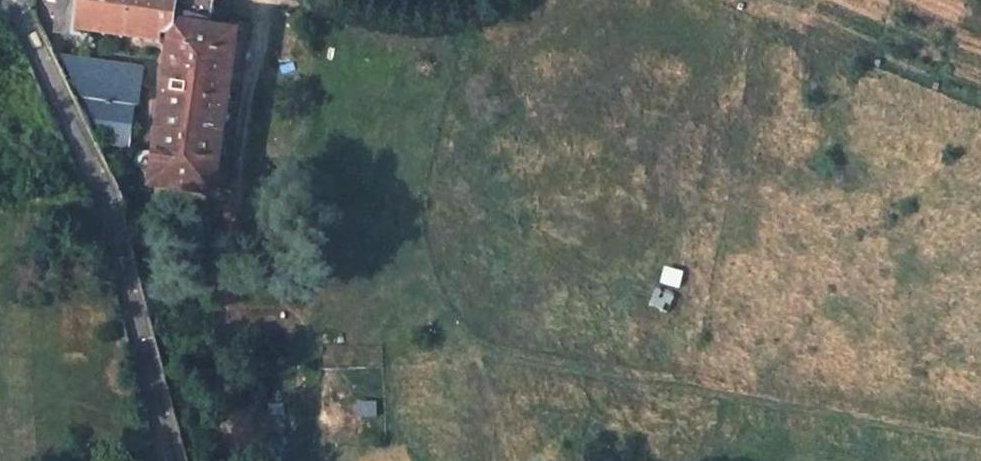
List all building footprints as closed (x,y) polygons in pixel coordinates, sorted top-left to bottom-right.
[(48,1),(57,10),(60,10),(57,32),(79,36),(80,29),(163,39),(164,32),(174,33),(151,184),(216,193),(239,31),(212,26),(216,0),(48,0),(48,1)] [(137,105),(142,69),(63,57),(107,143),(129,146),(135,105),(137,105)]
